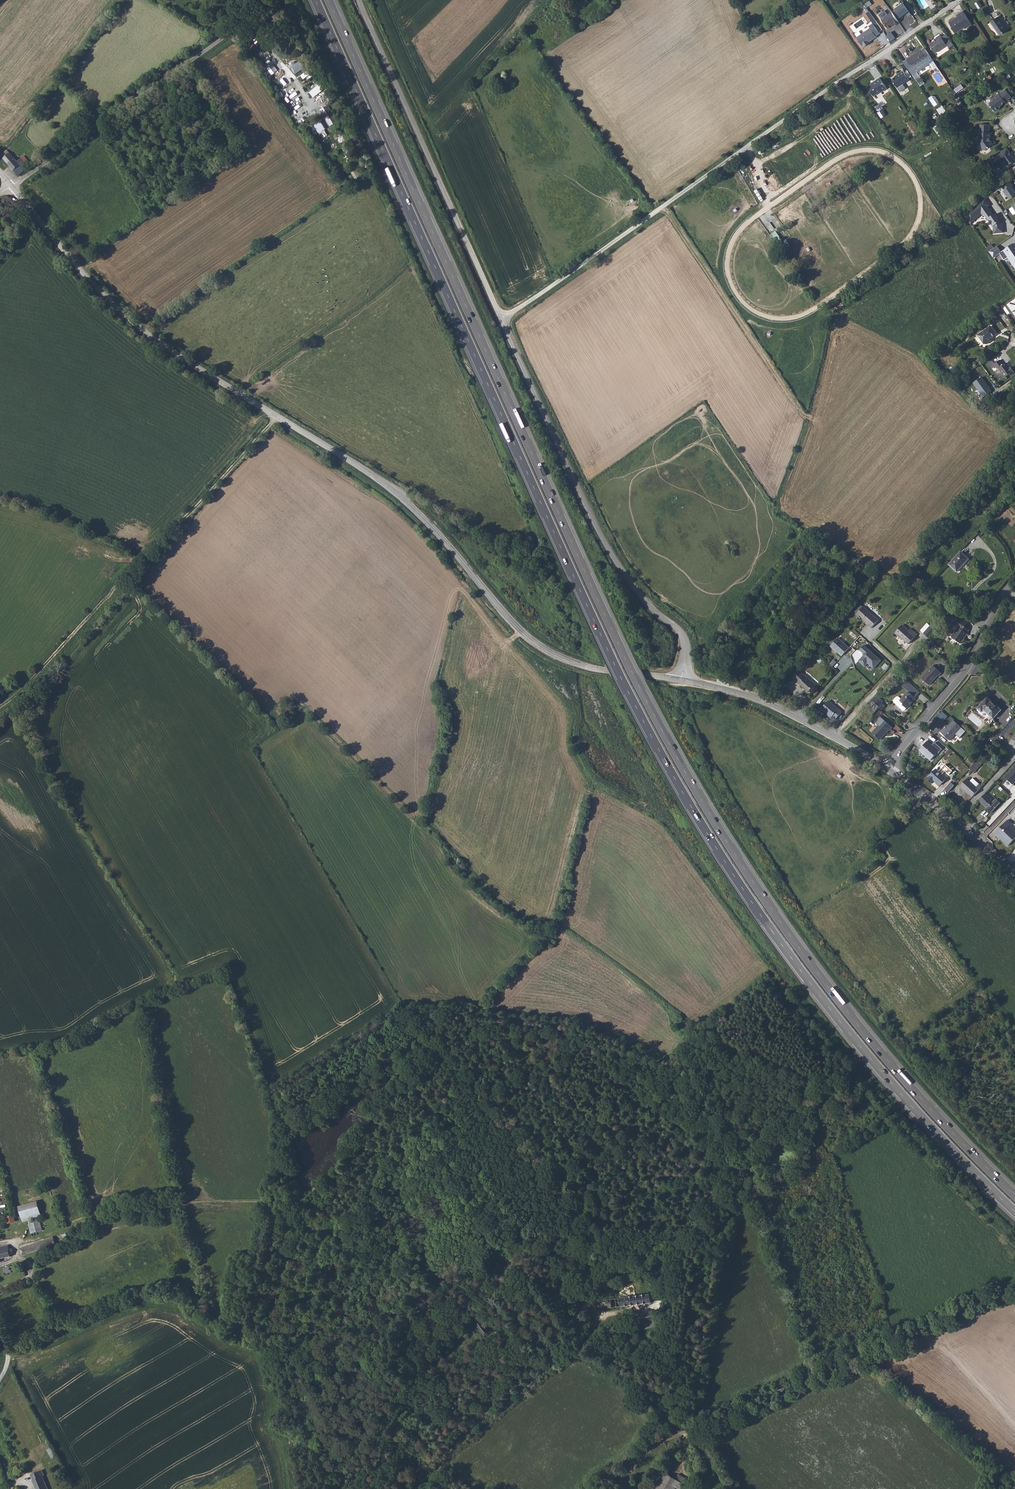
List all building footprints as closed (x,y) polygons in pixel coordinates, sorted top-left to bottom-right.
[(904,3),(894,9),(901,18),(910,11),(904,3)] [(876,36),(880,33),(879,32),(882,30),(877,22),(869,11),(866,13),(873,23),(869,26),(870,28),(857,38),(864,47),(869,44),(869,43),(877,37),(876,36)] [(891,12),(881,20),(888,28),(894,24),(895,25),(898,22),(891,12)] [(971,26),(962,14),(956,19),(957,20),(949,27),(952,31),(951,32),(954,37),(963,30),(964,32),(971,26)] [(999,19),(992,24),(1001,37),(1008,32),(999,19)] [(949,47),(941,37),(936,41),(937,42),(929,48),(936,56),(949,47)] [(911,58),(907,61),(908,61),(905,63),(915,76),(917,74),(914,70),(928,60),(922,51),(911,59),(911,58)] [(302,74),(304,78),(311,74),(309,70),(302,74)] [(910,81),(903,71),(897,76),(897,77),(893,80),(899,88),(910,81)] [(888,89),(881,79),(876,82),(876,83),(869,88),(875,97),(882,92),(882,93),(888,89)] [(317,87),(310,93),(317,102),(324,96),(317,87)] [(1012,97),(1006,89),(994,98),(995,99),(990,103),(995,111),(997,111),(1000,109),(1000,107),(1000,106),(1002,104),(1003,104),(1006,102),(1006,101),(1012,97)] [(330,94),(324,97),(327,103),(333,100),(330,94)] [(934,95),(930,98),(935,105),(939,102),(934,95)] [(330,116),(324,106),(320,109),(326,119),(330,116)] [(944,120),(935,126),(939,131),(947,125),(944,120)] [(990,124),(981,123),(980,131),(979,141),(984,150),(988,147),(989,147),(993,144),(989,138),(990,132),(989,132),(990,124)] [(323,124),(316,128),(319,132),(326,129),(323,124)] [(1014,161),(1006,149),(986,163),(991,169),(1000,163),(1004,161),(1007,166),(1014,161)] [(25,171),(22,168),(26,164),(20,158),(17,161),(15,159),(14,159),(6,150),(2,153),(0,155),(19,177),(25,171)] [(1014,196),(1014,190),(1012,185),(1013,185),(1010,181),(1002,187),(1003,190),(1002,191),(1009,200),(1014,196)] [(994,216),(988,208),(990,206),(985,200),(964,216),(970,224),(982,215),(983,216),(986,216),(995,227),(996,233),(1005,232),(1004,224),(1002,221),(1001,222),(999,219),(999,217),(996,214),(994,216)] [(776,231),(771,234),(776,241),(781,238),(776,231)] [(1011,250),(1009,247),(1001,253),(996,247),(989,252),(993,258),(999,254),(1003,261),(1007,258),(1007,257),(1010,256),(1011,258),(1009,259),(1014,266),(1014,265),(1014,247),(1011,250)] [(1007,305),(1014,317),(1014,299),(1007,305)] [(977,335),(983,344),(987,344),(990,341),(991,341),(989,339),(996,334),(990,326),(977,335)] [(998,368),(1005,378),(1013,371),(1010,367),(1009,368),(1005,363),(1002,365),(999,360),(994,365),(997,369),(998,368)] [(972,382),(982,397),(991,391),(981,377),(972,382)] [(951,567),(959,574),(971,561),(963,554),(951,567)] [(845,588),(840,594),(844,598),(850,592),(845,588)] [(877,620),(863,608),(857,614),(866,622),(866,623),(871,627),(877,620)] [(958,627),(951,637),(960,644),(968,634),(967,633),(969,629),(965,626),(969,622),(953,611),(947,619),(958,627)] [(909,630),(903,625),(896,633),(902,638),(903,637),(909,643),(917,635),(910,629),(909,630)] [(937,629),(931,625),(924,633),(930,638),(935,632),(937,629)] [(849,649),(839,640),(831,648),(834,651),(835,650),(842,656),(849,649)] [(864,656),(859,661),(865,667),(868,663),(874,669),(882,660),(865,645),(860,651),(863,654),(864,656)] [(942,674),(933,666),(923,678),(930,685),(938,676),(940,677),(942,674)] [(815,686),(804,677),(798,684),(803,689),(802,690),(807,694),(815,686)] [(901,685),(908,691),(905,693),(906,695),(901,700),(898,697),(897,697),(894,701),(894,702),(897,705),(904,712),(916,699),(915,698),(920,692),(905,679),(901,685)] [(873,703),(879,708),(882,705),(883,703),(877,698),(873,703)] [(1001,711),(987,699),(977,711),(981,715),(982,713),(993,721),(1001,711)] [(841,713),(829,702),(822,710),(831,718),(832,717),(836,720),(841,713)] [(873,703),(866,711),(872,716),(879,708),(873,703)] [(892,729),(880,718),(875,723),(878,726),(872,734),(880,741),(889,732),(892,729)] [(963,730),(954,723),(946,732),(944,731),(941,734),(951,743),(963,730)] [(924,749),(920,752),(932,762),(937,756),(938,757),(943,751),(936,744),(933,747),(928,743),(923,748),(924,749)] [(977,762),(972,769),(977,773),(983,766),(977,762)] [(1005,776),(1013,784),(1014,782),(1014,765),(1005,776)] [(941,787),(948,780),(938,771),(928,781),(933,785),(935,782),(941,787)] [(962,787),(974,798),(983,788),(974,780),(972,783),(969,780),(962,787)] [(950,793),(956,787),(952,784),(946,790),(950,793)] [(986,796),(980,802),(988,809),(987,811),(991,814),(1001,802),(998,799),(995,803),(986,796)] [(1014,841),(1014,829),(1012,826),(1014,824),(1010,819),(998,833),(1011,845),(1014,841)] [(24,1212),(26,1221),(39,1217),(34,1201),(18,1205),(21,1213),(24,1212)] [(5,1217),(7,1224),(15,1222),(13,1215),(5,1217)] [(33,1221),(36,1231),(42,1229),(39,1219),(33,1221)] [(27,1222),(30,1233),(36,1231),(33,1221),(27,1222)] [(649,1294),(602,1300),(603,1305),(606,1305),(607,1308),(651,1302),(650,1294),(649,1294)] [(644,1319),(645,1322),(654,1320),(651,1311),(639,1315),(640,1319),(644,1319)] [(489,1333),(483,1324),(482,1325),(480,1322),(477,1325),(479,1327),(478,1328),(485,1336),(489,1333)] [(52,1447),(48,1449),(52,1458),(56,1456),(52,1447)] [(31,1474),(33,1479),(32,1479),(36,1488),(47,1488),(43,1477),(44,1476),(42,1470),(31,1474)] [(654,1488),(672,1488),(673,1487),(676,1488),(681,1488),(684,1484),(664,1472),(654,1488)]
